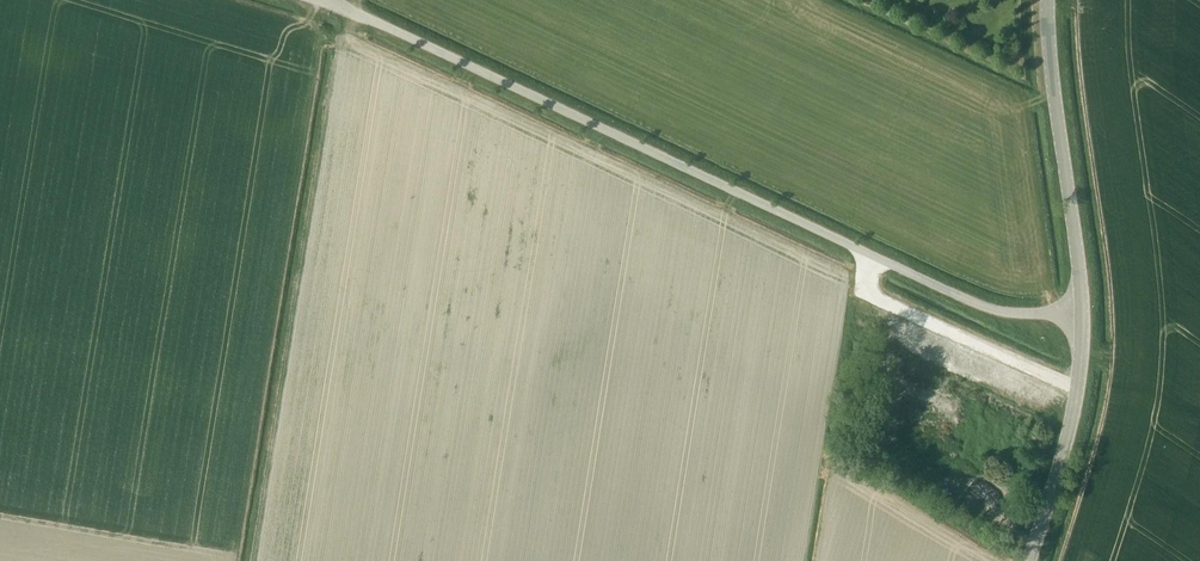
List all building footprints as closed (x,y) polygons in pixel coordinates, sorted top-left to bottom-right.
[(1035,386),(1033,390),(1051,397),(1052,393),(1035,386)]
